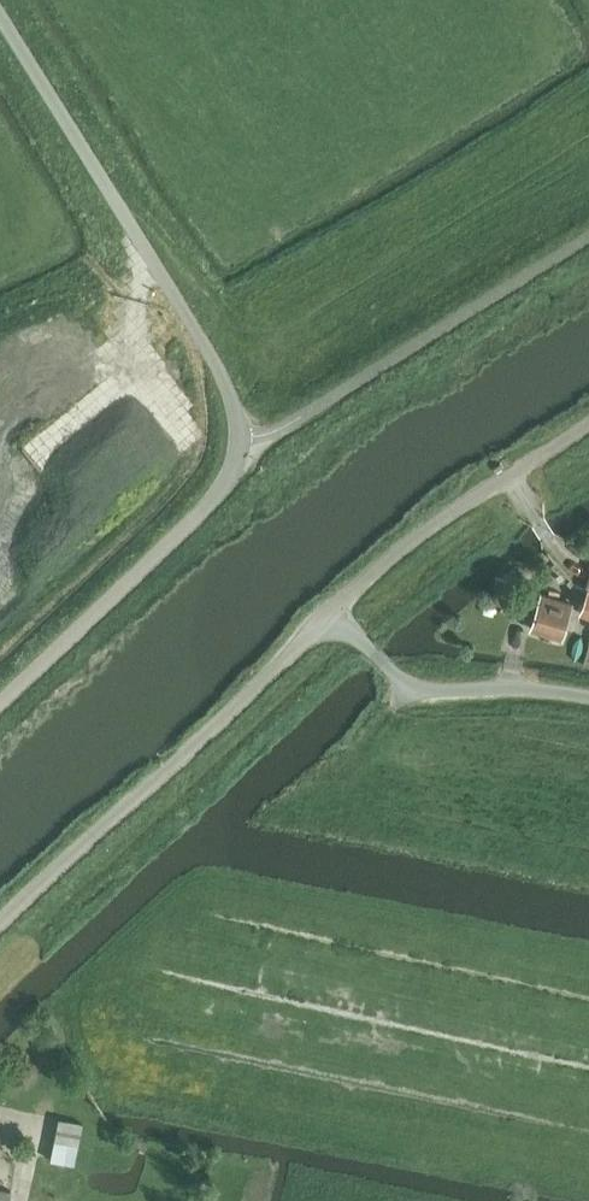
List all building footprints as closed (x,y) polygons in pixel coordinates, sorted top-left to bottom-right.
[(580,613),(588,616),(588,589),(580,613)] [(563,638),(574,602),(541,592),(531,628),(563,638)] [(50,1159),(74,1164),(75,1164),(83,1123),(58,1118),(50,1159)] [(12,1190),(0,1187),(0,1200),(10,1200),(12,1190)]
